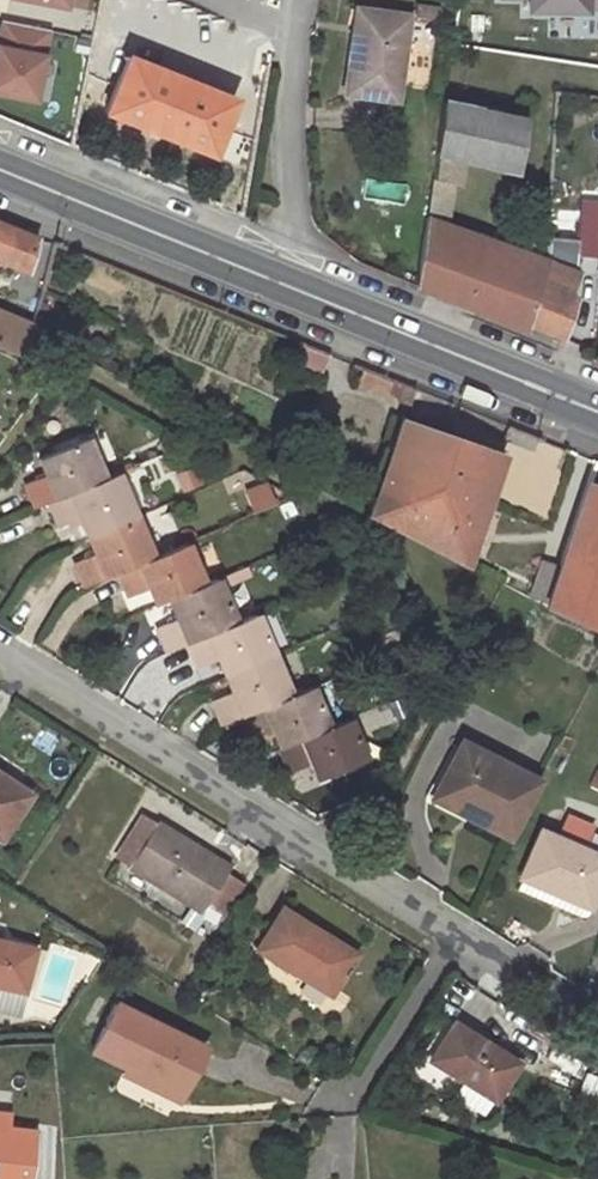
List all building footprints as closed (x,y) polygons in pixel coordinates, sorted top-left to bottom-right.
[(597,12),(597,0),(495,0),(495,3),(518,3),(518,12),(597,12)] [(415,4),(414,17),(437,20),(439,8),(415,4)] [(356,9),(350,50),(359,51),(365,10),(356,9)] [(344,94),(395,101),(407,16),(365,10),(359,51),(350,50),(344,94)] [(0,32),(0,93),(33,99),(47,30),(2,21),(0,32)] [(126,56),(104,112),(211,155),(233,99),(126,56)] [(526,325),(525,325),(545,260),(544,260),(540,259),(512,251),(446,225),(452,184),(458,184),(462,161),(514,172),(522,119),(443,101),(417,286),(524,330),(526,325)] [(581,203),(597,204),(597,176),(582,176),(581,203)] [(578,254),(583,254),(597,255),(597,204),(581,203),(578,254)] [(26,270),(35,238),(0,224),(0,259),(26,270)] [(545,260),(525,325),(526,325),(561,338),(575,298),(569,296),(577,274),(566,269),(568,239),(546,238),(544,260),(545,260)] [(583,254),(582,277),(597,278),(597,259),(597,255),(583,254)] [(49,344),(59,325),(61,323),(37,311),(32,333),(33,333),(33,335),(49,344)] [(0,319),(0,348),(7,351),(17,326),(0,319)] [(59,325),(49,344),(85,363),(94,343),(59,325)] [(32,333),(17,326),(7,351),(28,360),(33,335),(33,333),(32,333)] [(291,365),(320,377),(327,353),(300,342),(291,365)] [(104,356),(97,370),(111,377),(116,366),(117,362),(104,356)] [(392,379),(386,393),(398,398),(404,384),(392,379)] [(405,403),(412,387),(404,384),(398,398),(397,401),(405,403)] [(424,483),(442,433),(399,418),(366,513),(407,535),(424,483)] [(501,454),(442,433),(424,483),(485,505),(501,454)] [(45,475),(24,483),(35,508),(48,502),(103,479),(86,438),(38,458),(45,475)] [(180,474),(187,489),(199,483),(194,468),(180,474)] [(48,502),(58,526),(78,518),(86,536),(135,515),(117,473),(103,479),(48,502)] [(485,505),(424,483),(407,535),(464,564),(485,505)] [(586,483),(559,567),(547,603),(546,607),(597,631),(597,488),(586,483)] [(269,490),(240,504),(243,511),(273,498),(269,490)] [(290,500),(278,505),(284,519),(297,513),(290,500)] [(118,573),(153,558),(135,515),(86,536),(93,554),(73,562),(84,587),(118,573)] [(153,558),(118,573),(127,597),(147,588),(154,605),(168,599),(203,584),(186,544),(153,558)] [(542,560),(531,597),(547,603),(559,567),(542,560)] [(186,643),(235,623),(216,579),(203,584),(168,599),(176,619),(156,627),(166,652),(167,652),(186,643)] [(188,647),(197,668),(218,659),(224,676),(272,654),(255,614),(235,623),(186,643),(188,647)] [(186,643),(167,652),(169,656),(188,647),(186,643)] [(211,701),(222,725),(222,724),(242,716),(289,696),(272,654),(224,676),(231,692),(211,701)] [(243,720),(253,741),(273,731),(280,748),(327,727),(311,687),(289,696),(242,716),(243,720)] [(222,724),(224,728),(243,720),(242,716),(222,724)] [(280,748),(290,772),(310,764),(318,780),(331,775),(351,765),(364,760),(348,719),(327,727),(280,748)] [(558,748),(565,752),(571,741),(564,737),(558,748)] [(478,807),(472,819),(509,838),(538,781),(461,742),(438,787),(478,807)] [(331,775),(336,785),(356,777),(351,765),(331,775)] [(597,790),(597,769),(592,766),(584,783),(597,790)] [(0,777),(0,838),(28,795),(0,777)] [(438,787),(433,798),(472,819),(478,807),(438,787)] [(561,831),(585,839),(590,824),(565,816),(561,831)] [(137,825),(149,832),(153,826),(141,818),(137,825)] [(197,931),(205,918),(200,916),(208,904),(228,871),(230,868),(155,822),(153,826),(149,832),(137,825),(122,849),(135,857),(130,865),(129,867),(194,906),(183,923),(197,931)] [(597,889),(597,855),(539,830),(519,878),(521,879),(554,893),(557,886),(593,901),(597,889)] [(130,865),(135,857),(122,849),(118,857),(130,865)] [(224,914),(244,881),(228,871),(208,904),(222,912),(224,914)] [(588,913),(593,901),(557,886),(554,893),(521,879),(516,889),(581,917),(588,913)] [(215,924),(222,912),(208,904),(200,916),(205,918),(215,924)] [(274,961),(331,995),(356,954),(281,909),(263,939),(280,950),(274,961)] [(280,950),(263,939),(256,950),(274,961),(280,950)] [(25,992),(34,948),(0,941),(0,987),(25,992)] [(0,987),(0,1011),(19,1016),(25,992),(0,987)] [(127,1067),(183,1093),(205,1048),(115,1004),(92,1051),(127,1067)] [(518,1063),(453,1023),(429,1061),(463,1081),(453,1096),(483,1116),(493,1100),(494,1101),(518,1063)] [(183,1093),(127,1067),(124,1074),(180,1100),(183,1093)] [(592,1080),(586,1092),(597,1097),(597,1082),(592,1080)] [(0,1089),(0,1114),(9,1115),(13,1091),(0,1089)] [(0,1114),(0,1178),(31,1178),(35,1133),(7,1129),(9,1115),(0,1114)]
